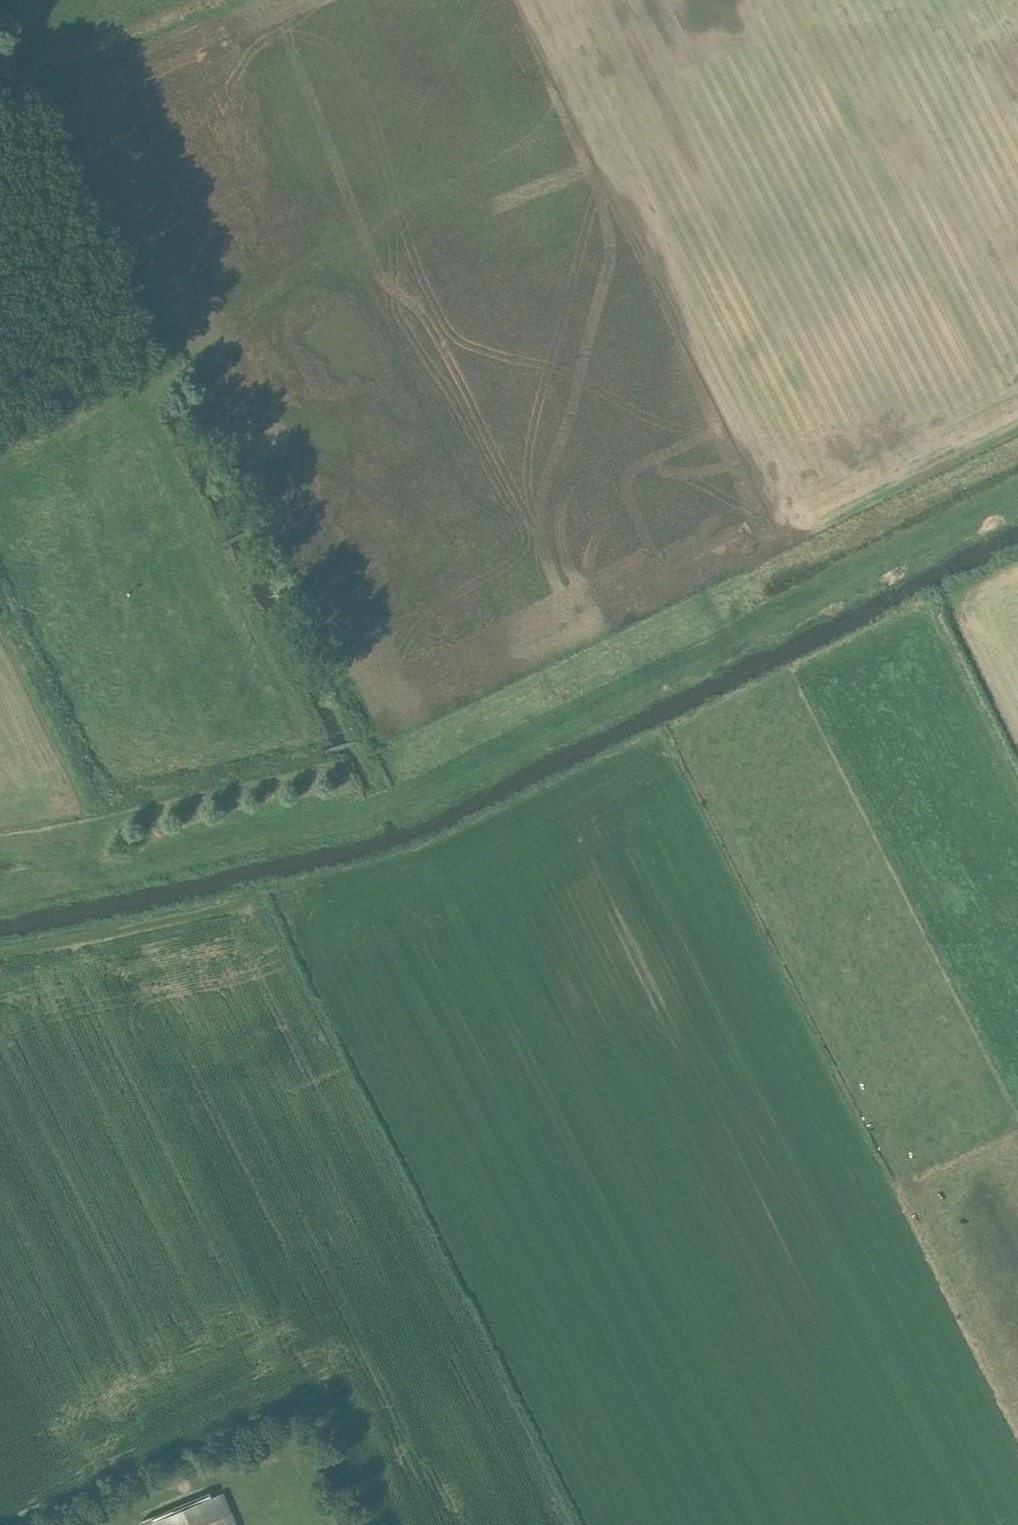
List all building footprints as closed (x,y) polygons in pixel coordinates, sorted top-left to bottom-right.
[(140,1521),(142,1524),(235,1524),(222,1493),(211,1498),(208,1492),(140,1521)]
